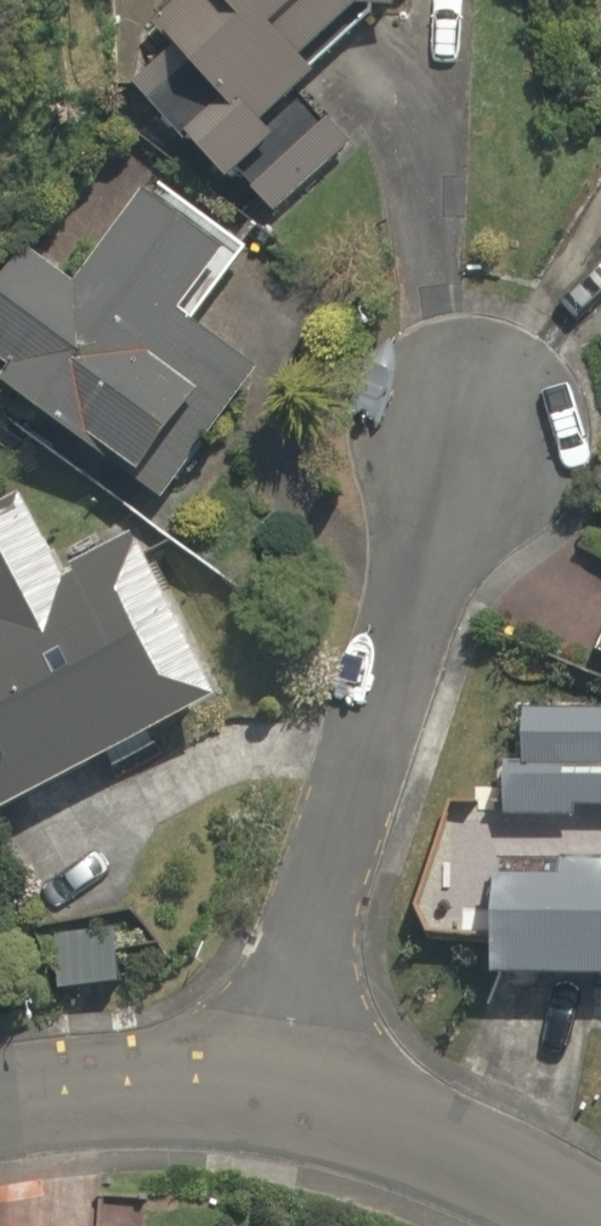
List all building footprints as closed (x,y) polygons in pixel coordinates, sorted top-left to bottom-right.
[(78,60),(266,239),(356,144),(297,88),(381,0),(135,0),(78,60)] [(116,495),(127,481),(151,500),(254,365),(188,314),(244,241),(138,160),(57,265),(23,239),(0,269),(0,406),(116,495)] [(35,466),(0,484),(0,788),(198,687),(117,529),(78,549),(35,466)] [(586,646),(600,651),(600,606),(586,646)] [(496,700),(491,809),(600,814),(600,705),(496,700)] [(546,842),(545,860),(468,857),(463,959),(600,965),(600,845),(546,842)]
